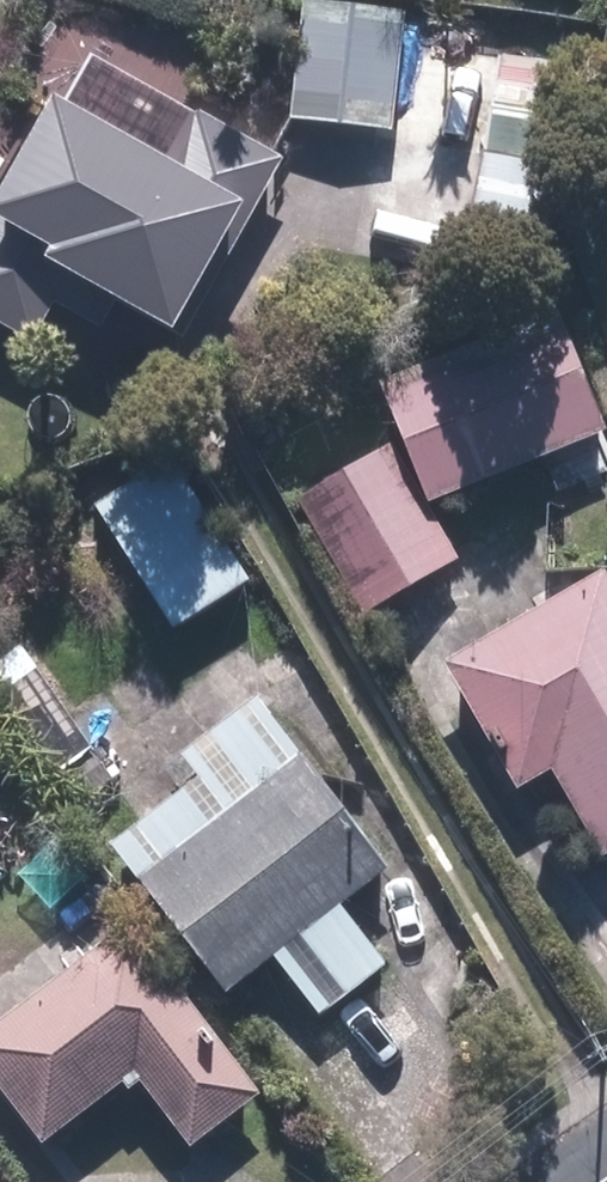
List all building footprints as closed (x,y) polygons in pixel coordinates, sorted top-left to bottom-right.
[(295,4),(281,129),(383,140),(397,14),(295,4)] [(556,69),(491,59),(477,157),(541,167),(556,69)] [(53,83),(31,123),(36,125),(0,190),(0,345),(24,358),(35,336),(108,316),(176,353),(276,169),(188,121),(173,148),(53,83)] [(517,169),(476,163),(472,187),(513,193),(517,169)] [(524,207),(469,199),(463,238),(518,247),(524,207)] [(367,395),(417,517),(594,445),(543,323),(367,395)] [(381,452),(289,507),(358,623),(453,567),(430,527),(419,534),(389,479),(381,452)] [(164,465),(84,516),(165,641),(245,589),(164,465)] [(594,580),(430,674),(505,804),(540,784),(591,870),(606,861),(606,602),(594,580)] [(187,789),(100,857),(216,1006),(265,969),(311,1027),(379,974),(332,915),(379,879),(372,870),(377,867),(250,704),(170,766),(187,789)] [(0,1025),(0,1113),(33,1156),(112,1094),(119,1102),(130,1093),(182,1159),(253,1104),(210,1050),(216,1045),(204,1031),(200,1034),(120,932),(0,1025)]
